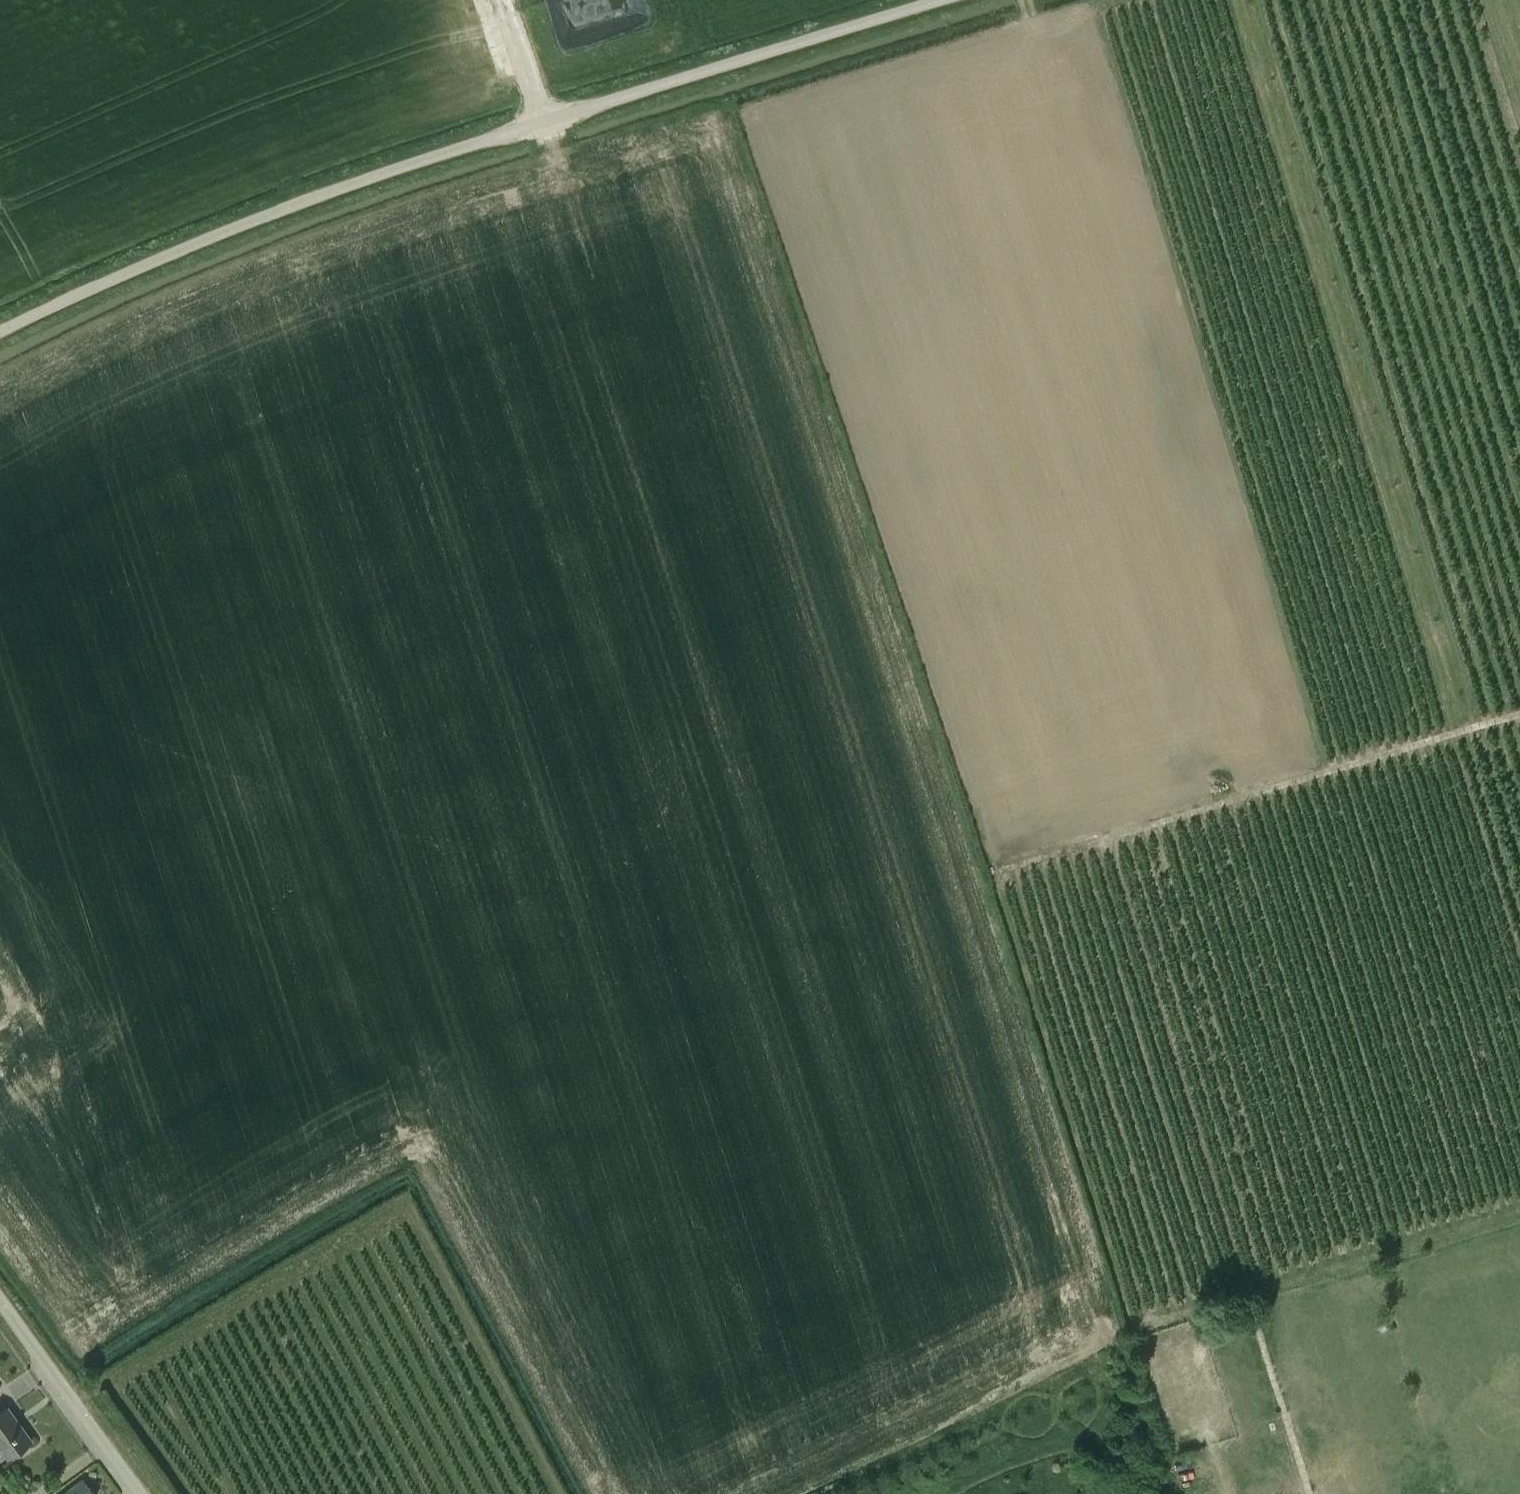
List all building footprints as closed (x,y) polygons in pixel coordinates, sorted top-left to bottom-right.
[(0,1413),(0,1447),(7,1457),(31,1439),(8,1407),(0,1413)] [(61,1493),(93,1493),(82,1478),(61,1493)]
